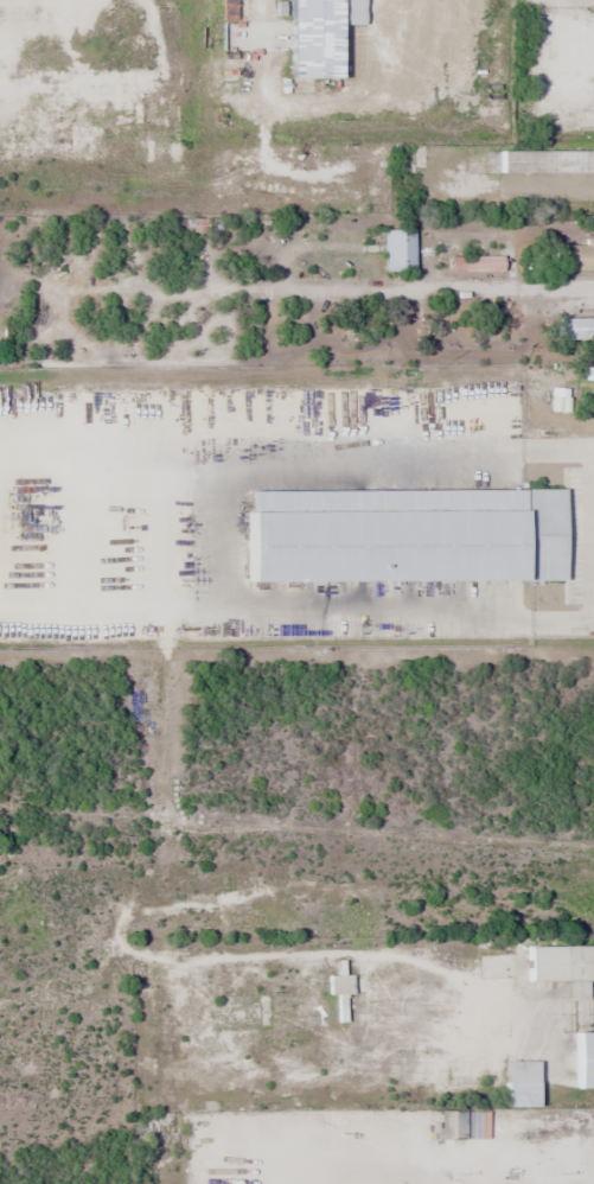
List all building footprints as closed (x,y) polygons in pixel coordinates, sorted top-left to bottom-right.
[(289,78),(338,78),(338,0),(289,0),(289,78)] [(593,172),(593,150),(499,150),(499,172),(593,172)] [(385,228),(385,270),(414,270),(414,228),(385,228)] [(462,269),(501,269),(501,256),(462,256),(462,269)] [(560,317),(560,339),(593,339),(593,317),(560,317)] [(526,946),(527,981),(561,981),(561,1000),(582,999),(582,981),(593,981),(593,945),(526,946)] [(350,975),(328,975),(328,995),(350,995),(350,975)] [(575,1088),(593,1088),(593,1032),(575,1032),(575,1088)] [(537,1108),(537,1061),(504,1061),(504,1108),(537,1108)] [(462,1140),(462,1112),(433,1112),(433,1140),(462,1140)]
